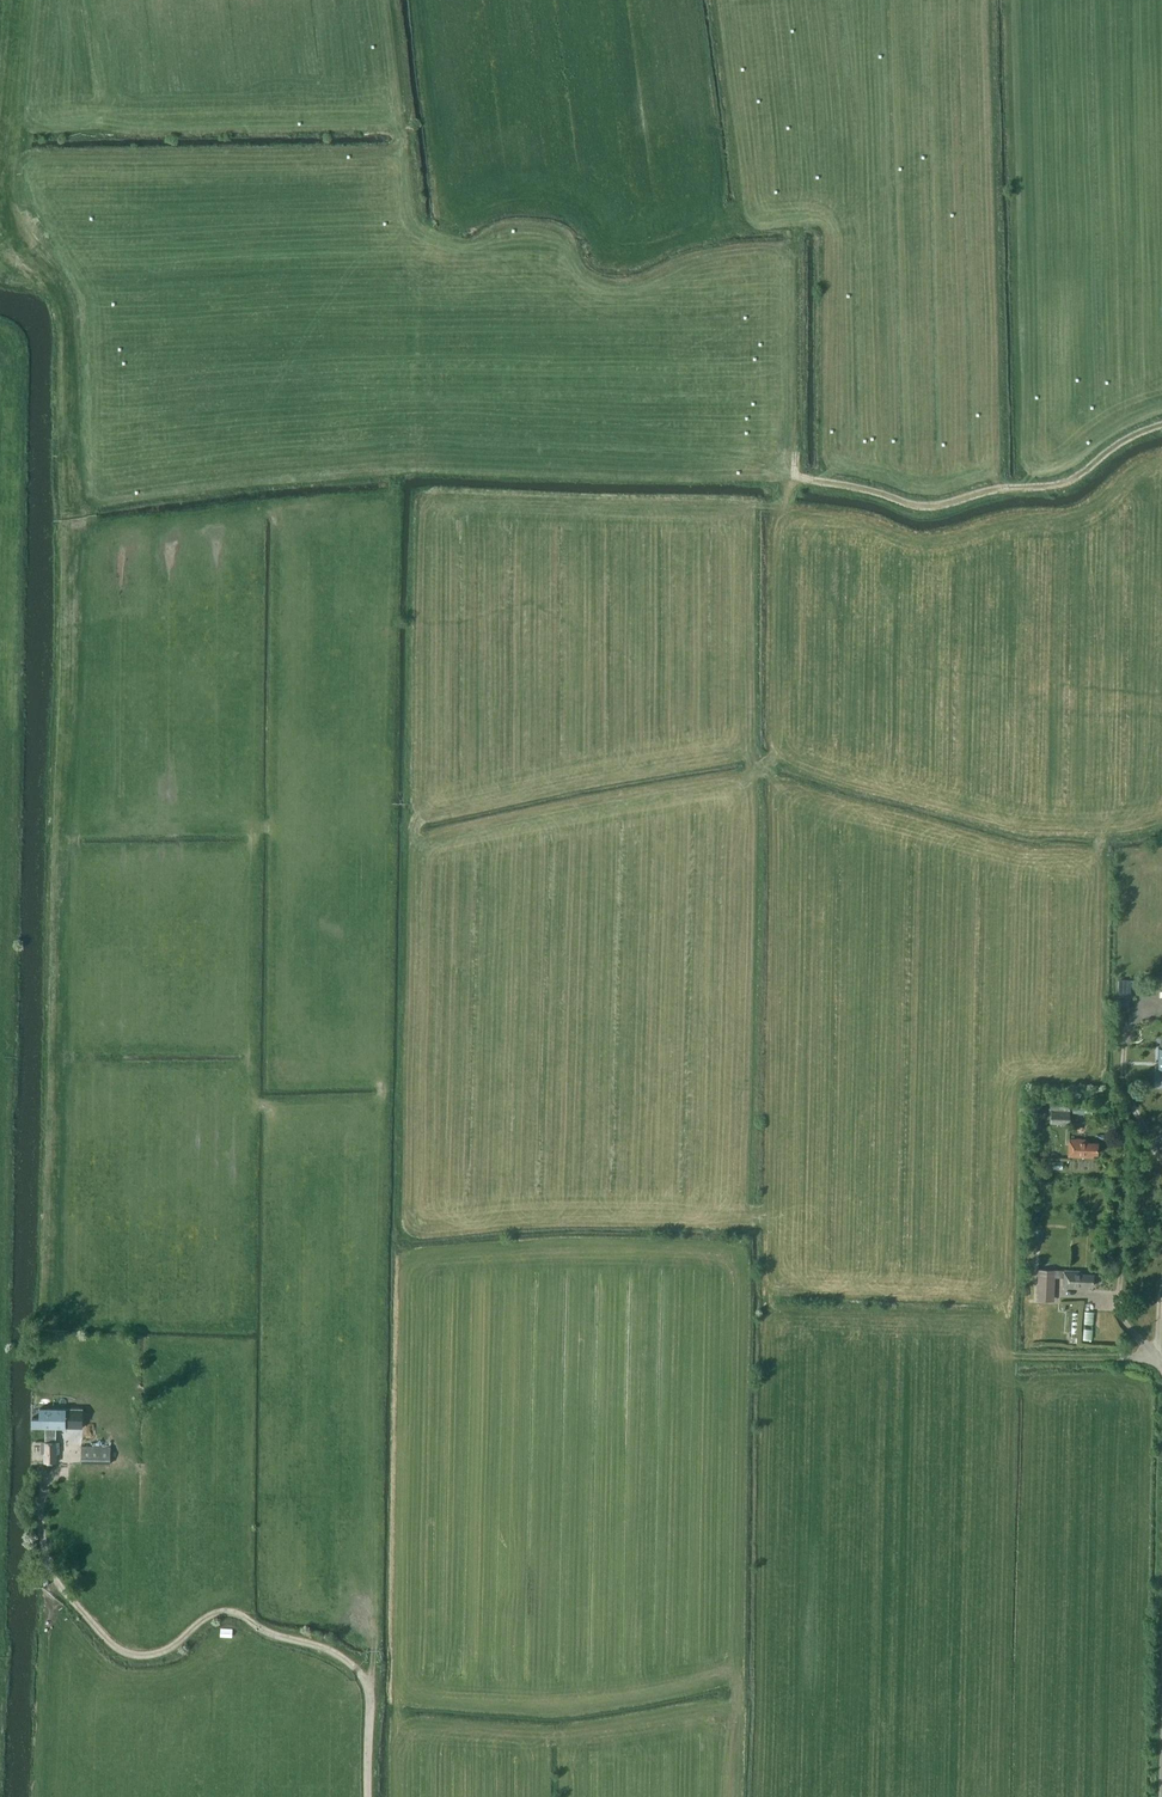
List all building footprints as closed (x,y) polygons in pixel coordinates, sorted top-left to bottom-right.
[(1085,1105),(1073,1104),(1073,1112),(1084,1113),(1085,1112),(1085,1105)] [(1050,1123),(1059,1123),(1059,1124),(1070,1124),(1070,1111),(1051,1111),(1050,1123)] [(1069,1156),(1092,1157),(1093,1153),(1097,1153),(1098,1143),(1086,1143),(1086,1139),(1069,1138),(1069,1156)] [(1036,1253),(1041,1229),(1034,1227),(1029,1252),(1036,1253)] [(1089,1285),(1093,1285),(1094,1275),(1082,1274),(1082,1271),(1039,1269),(1037,1295),(1054,1296),(1055,1277),(1064,1277),(1064,1287),(1088,1288),(1089,1285)] [(1092,1340),(1094,1312),(1085,1311),(1083,1339),(1092,1340)] [(44,1462),(57,1462),(57,1453),(59,1453),(59,1442),(57,1442),(57,1438),(61,1438),(61,1428),(45,1428),(44,1442),(42,1442),(42,1453),(44,1453),(44,1462)] [(81,1463),(111,1464),(111,1445),(82,1445),(81,1463)]
